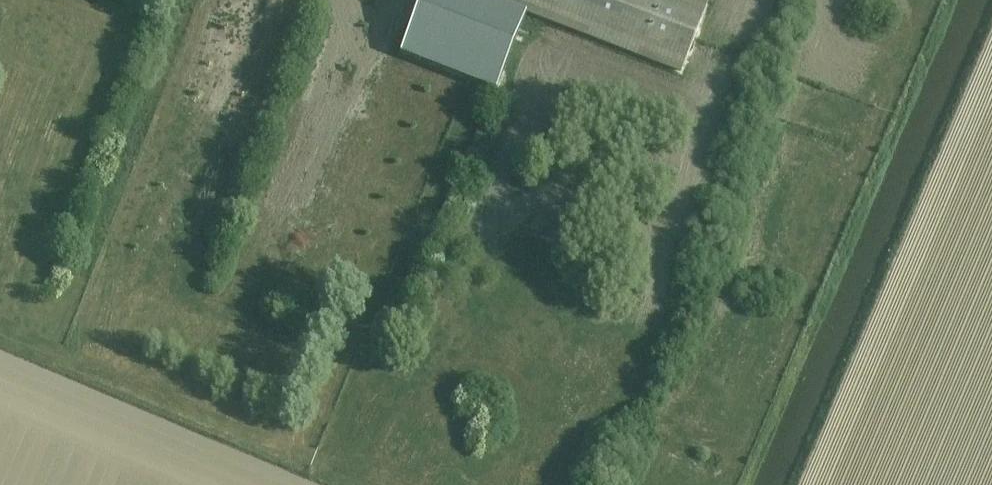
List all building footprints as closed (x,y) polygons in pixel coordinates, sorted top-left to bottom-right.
[(498,0),(492,0),(491,2),(487,0),(421,0),(399,54),(496,92),(527,11),(498,0)] [(691,0),(498,0),(527,11),(681,71),(707,6),(691,0)]
